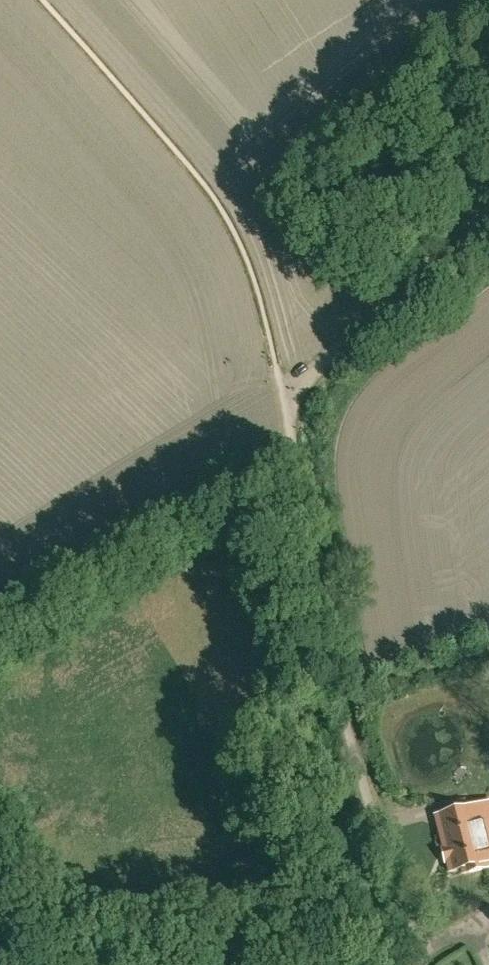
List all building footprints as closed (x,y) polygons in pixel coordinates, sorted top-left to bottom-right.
[(488,863),(473,807),(437,816),(451,873),(488,863)]
